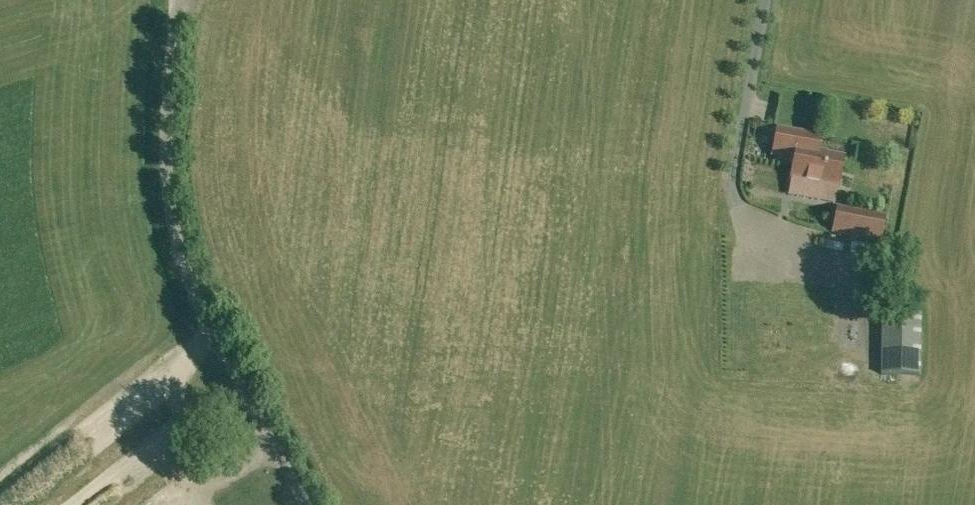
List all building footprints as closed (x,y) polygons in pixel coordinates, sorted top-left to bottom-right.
[(814,163),(816,153),(819,137),(777,129),(772,155),(794,159),(814,163)] [(814,163),(794,159),(791,180),(837,189),(843,158),(816,153),(814,163)] [(837,209),(832,235),(882,244),(887,217),(837,209)] [(920,375),(921,310),(882,309),(880,373),(920,375)]
